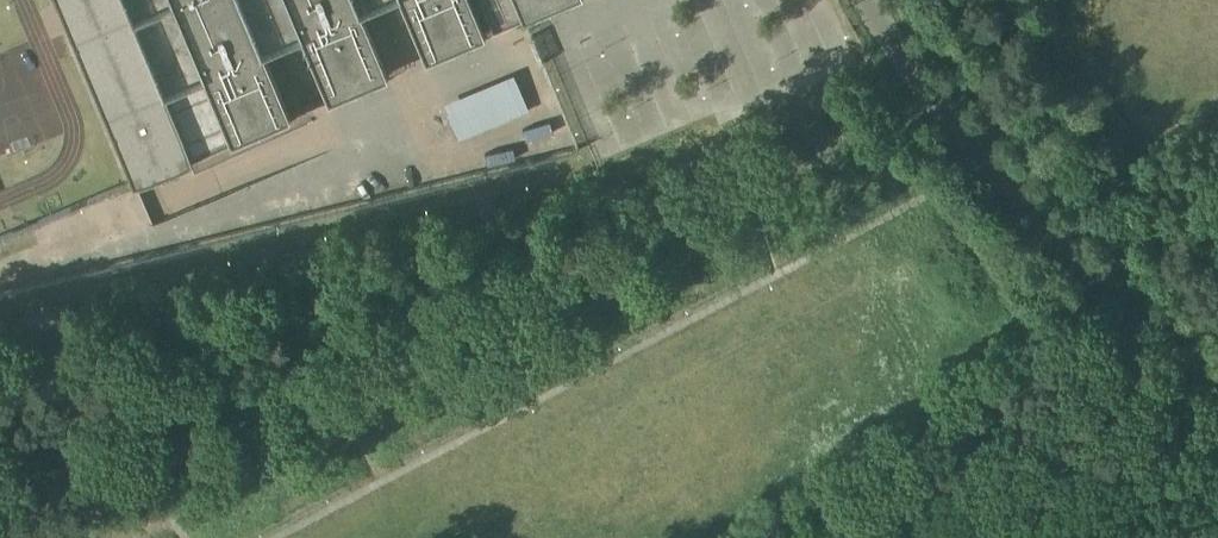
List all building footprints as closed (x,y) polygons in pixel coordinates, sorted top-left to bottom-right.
[(133,182),(290,116),(263,51),(301,35),(328,100),(387,75),(360,10),(384,0),(57,0),(133,182)] [(426,59),(485,35),(470,0),(401,0),(426,59)] [(494,30),(566,0),(481,0),(494,30)] [(461,139),(505,121),(493,94),(449,112),(461,139)]
